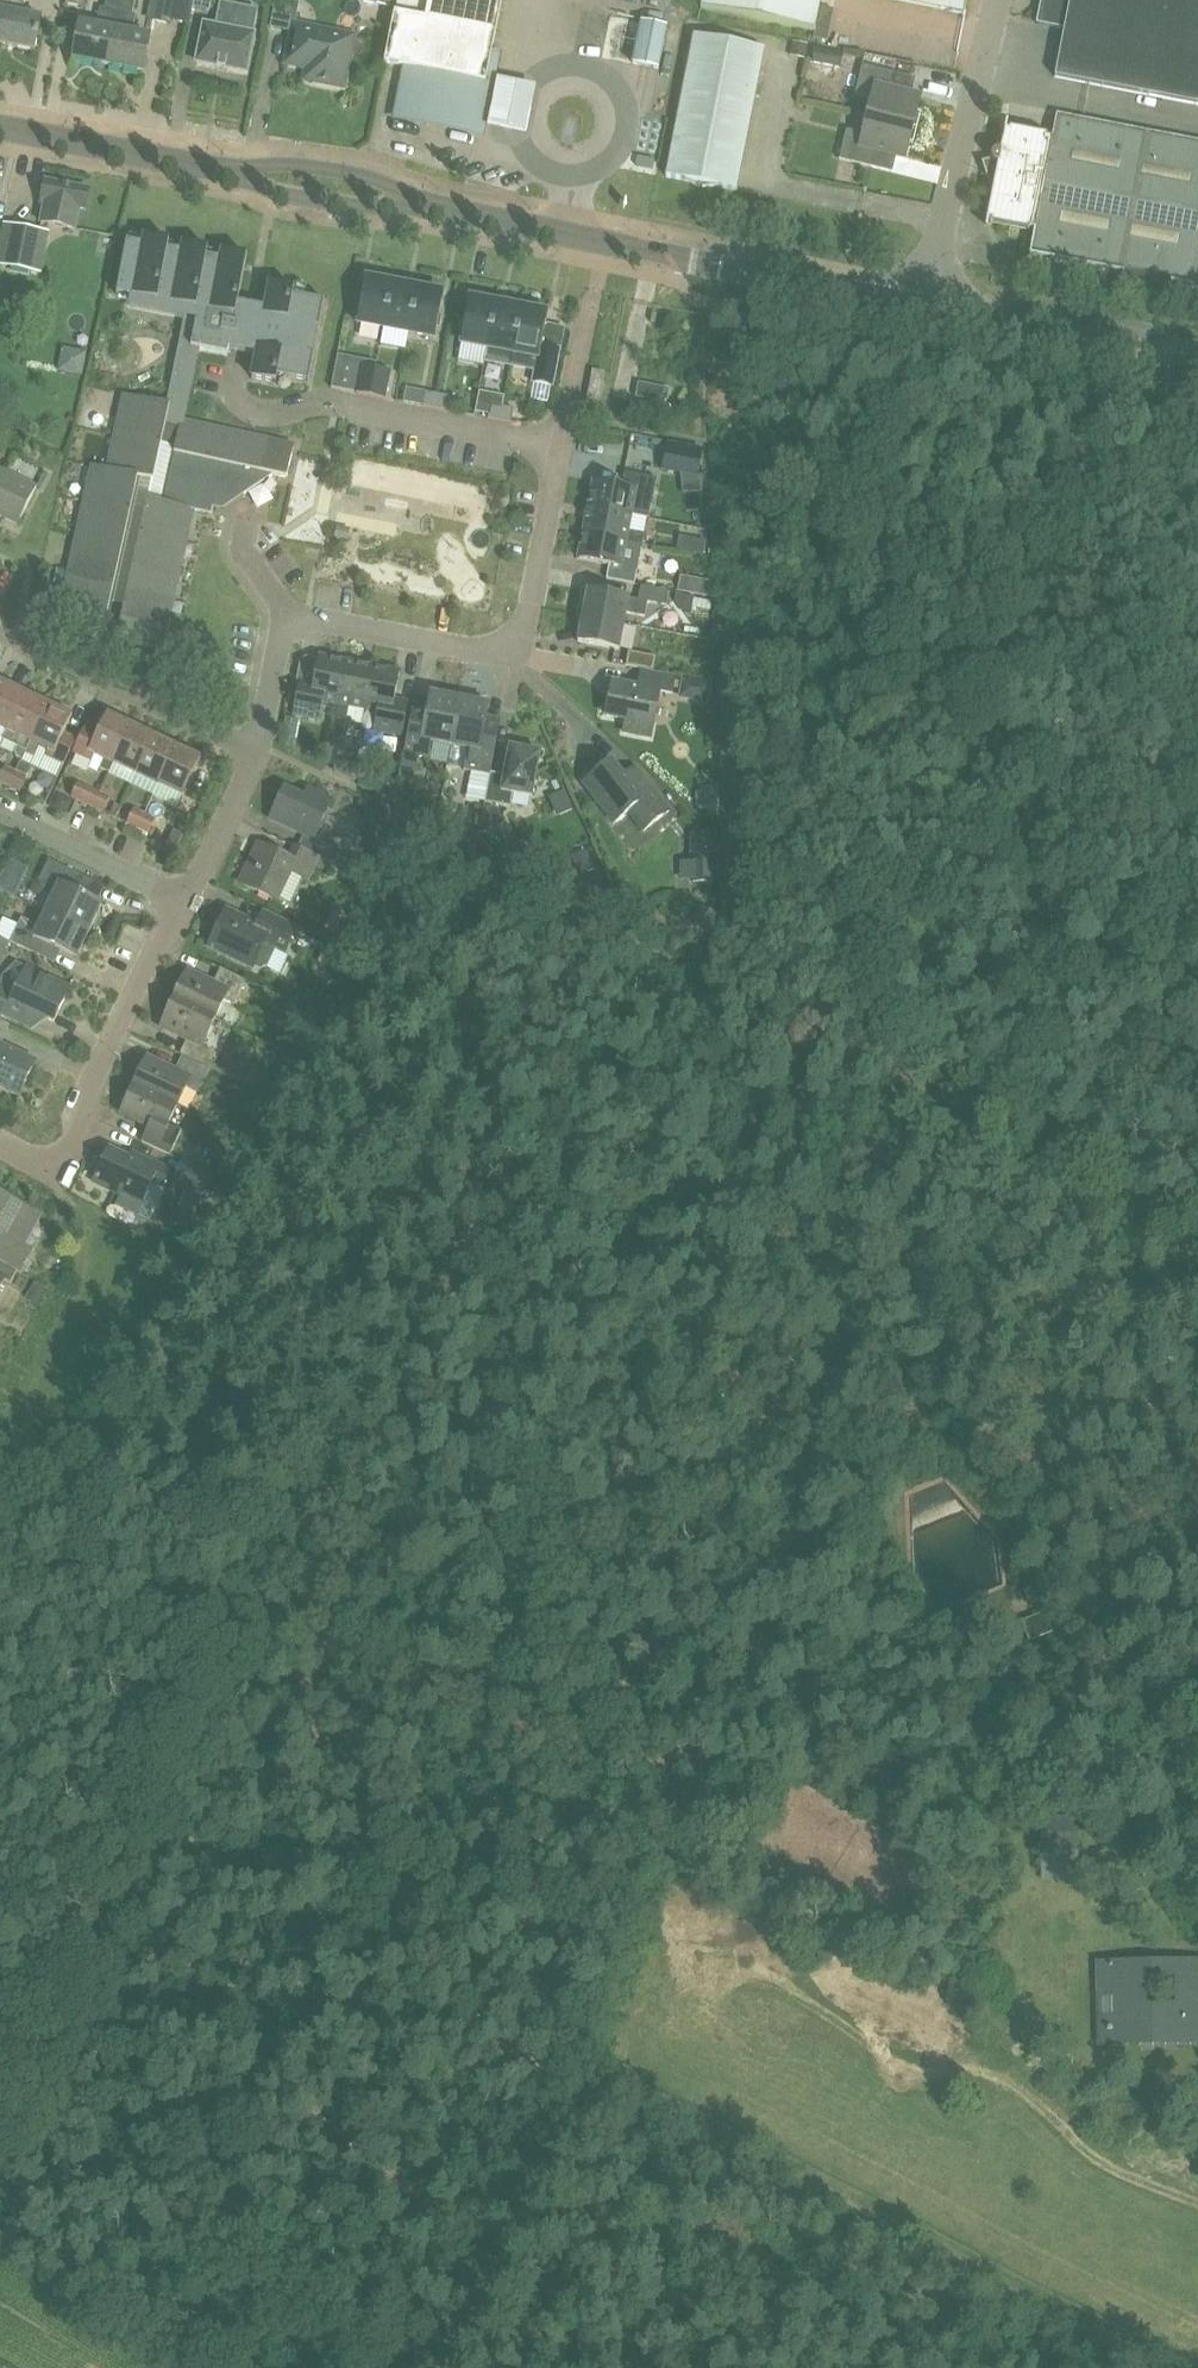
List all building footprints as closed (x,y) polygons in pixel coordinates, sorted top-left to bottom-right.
[(3,43),(11,0),(0,0),(0,43),(3,43)] [(35,50),(42,17),(23,13),(25,0),(11,0),(3,43),(35,50)] [(108,65),(121,0),(107,0),(105,10),(101,9),(98,27),(81,23),(74,59),(108,65)] [(144,72),(150,37),(132,33),(135,16),(132,15),(135,0),(121,0),(108,65),(144,72)] [(188,27),(192,8),(193,0),(151,0),(147,20),(173,24),(188,27)] [(192,8),(211,11),(213,0),(193,0),(192,8)] [(345,87),(356,36),(295,23),(299,2),(287,0),(277,0),(272,26),(293,30),(287,63),(319,70),(316,81),(345,87)] [(363,3),(390,8),(392,0),(364,0),(363,3)] [(476,131),(502,0),(397,0),(394,14),(384,64),(411,69),(402,116),(476,131)] [(815,32),(821,0),(699,0),(698,9),(815,32)] [(945,7),(945,8),(965,12),(967,0),(907,0),(945,7)] [(1037,23),(1064,28),(1055,77),(1197,104),(1197,0),(1041,0),(1037,23)] [(198,61),(247,71),(259,9),(221,2),(216,26),(206,23),(198,61)] [(659,70),(667,27),(641,22),(633,65),(659,70)] [(667,176),(737,190),(765,48),(695,34),(667,176)] [(793,42),(791,52),(804,55),(806,44),(793,42)] [(866,119),(912,130),(920,96),(889,89),(893,72),(863,65),(856,94),(872,97),(866,119)] [(521,85),(495,79),(485,130),(512,135),(526,138),(536,88),(521,85)] [(1167,306),(1172,282),(1197,287),(1197,141),(1057,114),(1052,136),(1005,127),(1000,151),(999,151),(997,151),(996,152),(994,152),(993,153),(993,155),(992,156),(992,157),(992,159),(993,160),(994,161),(995,162),(996,163),(998,163),(986,222),(1034,231),(1030,254),(1123,272),(1118,296),(1167,306)] [(840,158),(870,166),(874,150),(905,157),(912,130),(866,119),(863,133),(847,129),(840,158)] [(42,222),(76,229),(80,209),(86,210),(90,189),(46,181),(41,207),(45,208),(42,222)] [(41,272),(48,233),(38,232),(5,226),(0,253),(0,264),(41,272)] [(117,640),(164,650),(194,511),(212,514),(218,489),(224,490),(236,482),(244,495),(257,486),(274,475),(287,478),(293,445),(183,421),(198,348),(228,354),(229,346),(257,351),(252,378),(277,383),(278,375),(308,380),(308,382),(309,382),(315,355),(312,355),(318,327),(320,328),(325,301),(324,301),(323,302),(293,296),(295,289),(270,284),(265,312),(237,307),(247,256),(223,251),(221,263),(206,260),(208,248),(184,243),(182,255),(167,253),(170,241),(145,236),(143,248),(128,245),(129,241),(127,241),(117,294),(118,294),(119,293),(189,306),(170,405),(124,395),(107,469),(92,465),(60,611),(105,621),(104,627),(119,630),(117,640)] [(358,323),(383,328),(392,284),(366,279),(358,323)] [(383,328),(409,333),(417,289),(392,284),(383,328)] [(409,333),(435,338),(444,294),(417,289),(409,333)] [(461,343),(487,348),(495,304),(470,299),(461,343)] [(495,304),(487,348),(485,361),(510,366),(513,353),(521,309),(495,304)] [(513,353),(510,366),(535,370),(532,383),(554,387),(561,348),(542,344),(548,314),(521,309),(513,353)] [(61,373),(80,377),(84,358),(65,354),(61,373)] [(347,359),(337,357),(331,388),(341,390),(347,359)] [(357,393),(370,396),(376,368),(362,365),(357,393)] [(370,396),(385,398),(390,370),(376,368),(370,396)] [(587,398),(599,400),(605,372),(593,370),(587,398)] [(636,396),(666,403),(670,389),(639,382),(636,396)] [(424,406),(435,408),(438,394),(426,392),(424,406)] [(488,418),(500,421),(502,406),(504,396),(483,392),(480,412),(489,414),(488,418)] [(435,408),(447,410),(450,396),(438,394),(435,408)] [(500,421),(511,423),(514,409),(502,406),(500,421)] [(703,449),(667,443),(662,470),(698,477),(703,449)] [(18,525),(37,487),(6,472),(0,485),(0,519),(1,516),(18,525)] [(595,481),(590,507),(628,514),(650,518),(657,478),(624,472),(622,486),(595,481)] [(364,497),(414,506),(418,486),(367,478),(364,497)] [(590,507),(585,534),(641,545),(643,534),(625,531),(628,514),(590,507)] [(336,537),(347,539),(349,530),(337,528),(336,537)] [(645,531),(642,548),(661,551),(664,534),(645,531)] [(642,545),(641,545),(585,534),(580,560),(609,565),(607,579),(635,584),(642,545)] [(691,554),(702,556),(705,542),(694,540),(691,554)] [(679,591),(707,596),(710,581),(682,576),(679,591)] [(639,599),(647,601),(666,605),(669,591),(641,585),(639,599)] [(579,615),(624,624),(626,614),(643,617),(646,602),(629,598),(588,590),(587,599),(579,615)] [(711,612),(712,602),(694,599),(692,608),(711,612)] [(578,642),(619,651),(624,624),(579,615),(579,616),(580,634),(578,642)] [(719,635),(726,635),(727,619),(691,617),(690,624),(664,623),(663,652),(718,654),(719,635)] [(654,668),(657,656),(629,650),(626,662),(654,668)] [(299,683),(292,716),(319,721),(323,702),(337,705),(345,664),(318,659),(313,686),(299,683)] [(372,669),(345,664),(337,705),(335,717),(336,718),(331,743),(342,745),(349,707),(364,710),(372,669)] [(372,669),(364,710),(377,713),(373,732),(402,737),(408,704),(394,702),(399,674),(372,669)] [(624,732),(651,737),(659,692),(671,694),(674,677),(642,671),(639,688),(613,683),(606,716),(626,720),(624,732)] [(679,698),(709,704),(713,684),(683,678),(679,698)] [(25,694),(2,684),(0,689),(0,726),(7,730),(9,730),(25,694)] [(23,760),(27,753),(25,752),(48,705),(25,694),(9,730),(7,730),(3,739),(18,747),(16,752),(18,757),(23,760)] [(434,742),(451,746),(460,699),(431,694),(426,722),(411,719),(405,752),(431,756),(434,742)] [(464,770),(490,775),(491,773),(497,743),(483,740),(490,705),(460,699),(451,746),(468,749),(464,770)] [(25,752),(27,753),(34,756),(39,745),(49,749),(47,755),(65,763),(76,740),(63,733),(71,716),(48,705),(25,752)] [(114,762),(115,762),(132,727),(108,715),(100,732),(87,725),(74,755),(90,763),(94,752),(105,758),(101,768),(109,773),(114,762)] [(115,762),(138,773),(155,738),(132,727),(115,762)] [(281,744),(295,751),(298,735),(283,732),(281,744)] [(138,773),(160,784),(177,748),(155,738),(138,773)] [(485,802),(511,807),(514,793),(532,797),(541,753),(510,747),(505,776),(491,773),(490,775),(485,802)] [(160,784),(183,794),(200,759),(177,748),(160,784)] [(355,764),(336,760),(334,772),(351,780),(355,764)] [(638,795),(612,762),(584,784),(614,824),(629,812),(644,831),(670,811),(650,786),(638,795)] [(355,764),(351,780),(357,781),(360,765),(355,764)] [(414,783),(417,767),(402,764),(399,781),(414,783)] [(9,787),(17,771),(5,766),(0,777),(0,782),(9,787)] [(9,787),(20,792),(27,776),(17,771),(9,787)] [(396,779),(381,775),(378,791),(393,794),(396,779)] [(72,796),(94,807),(101,793),(79,783),(72,796)] [(269,820),(313,841),(331,802),(315,794),(311,804),(283,790),(269,820)] [(94,807),(103,812),(110,798),(101,793),(94,807)] [(128,823),(139,828),(145,815),(134,809),(128,823)] [(139,828),(148,833),(155,819),(145,815),(139,828)] [(504,841),(513,837),(506,822),(498,826),(504,841)] [(183,835),(174,831),(167,845),(176,850),(183,835)] [(689,832),(689,884),(716,884),(716,832),(689,832)] [(240,883),(277,901),(290,872),(308,881),(319,858),(296,846),(290,859),(259,845),(240,883)] [(331,864),(355,873),(361,859),(337,849),(331,864)] [(595,869),(588,851),(574,857),(582,875),(595,869)] [(0,883),(0,889),(15,896),(19,888),(15,886),(23,869),(10,862),(0,883)] [(54,897),(47,912),(46,913),(89,934),(102,906),(70,891),(77,876),(49,863),(37,888),(54,897)] [(330,916),(346,924),(350,915),(334,908),(330,916)] [(700,908),(694,924),(709,930),(715,915),(700,908)] [(254,965),(262,969),(269,965),(275,949),(284,953),(297,925),(265,910),(258,925),(227,911),(210,947),(253,968),(254,965)] [(22,920),(10,943),(38,957),(44,944),(77,960),(89,934),(46,913),(39,928),(22,920)] [(11,942),(0,937),(0,965),(11,942)] [(333,951),(324,947),(319,960),(327,964),(333,951)] [(32,1029),(39,1015),(54,1022),(71,988),(27,967),(14,994),(0,988),(0,1014),(32,1029)] [(175,999),(217,1018),(229,991),(239,996),(246,980),(221,968),(214,983),(188,971),(175,999)] [(180,1054),(183,1056),(206,1066),(213,1051),(204,1046),(217,1018),(175,999),(162,1027),(188,1039),(180,1054)] [(19,1096),(35,1062),(1,1045),(10,1026),(0,1021),(0,1087),(19,1096)] [(134,1085),(177,1106),(186,1087),(200,1093),(211,1069),(183,1056),(176,1071),(148,1058),(134,1085)] [(248,1074),(242,1086),(253,1091),(254,1092),(260,1080),(259,1079),(248,1074)] [(142,1142),(170,1155),(182,1131),(168,1125),(177,1106),(134,1085),(121,1113),(149,1127),(142,1142)] [(94,1182),(141,1205),(151,1184),(162,1189),(171,1171),(140,1157),(137,1162),(110,1149),(94,1182)] [(203,1165),(216,1171),(222,1158),(209,1152),(203,1165)] [(171,1182),(204,1198),(215,1175),(182,1159),(171,1182)] [(201,1198),(184,1190),(177,1205),(195,1213),(201,1198)] [(16,1270),(22,1274),(33,1253),(23,1247),(39,1217),(0,1197),(0,1237),(2,1239),(0,1243),(0,1262),(16,1270)] [(3,1282),(8,1285),(16,1270),(0,1262),(0,1287),(3,1282)] [(25,1298),(38,1305),(48,1287),(35,1280),(25,1298)] [(1036,1585),(1023,1590),(1026,1599),(1039,1594),(1036,1585)] [(1022,1621),(1030,1640),(1054,1631),(1046,1612),(1022,1621)] [(1112,2003),(1113,2023),(1108,2023),(1108,2039),(1140,2038),(1184,2038),(1184,2042),(1197,2042),(1197,1959),(1097,1960),(1098,1971),(1098,2003),(1112,2003)]
